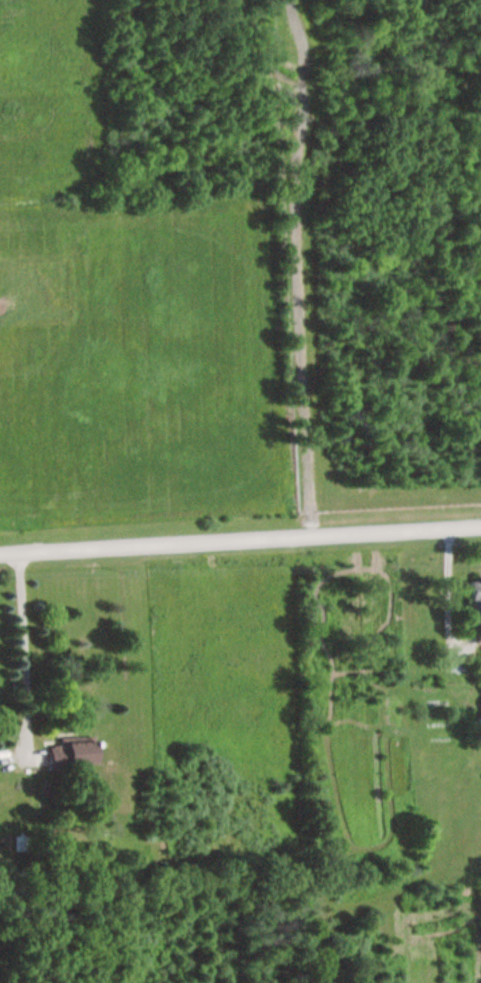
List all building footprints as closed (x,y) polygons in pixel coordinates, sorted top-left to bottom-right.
[(467,582),(467,613),(480,613),(480,582),(467,582)] [(60,741),(60,763),(90,763),(90,741),(60,741)]
